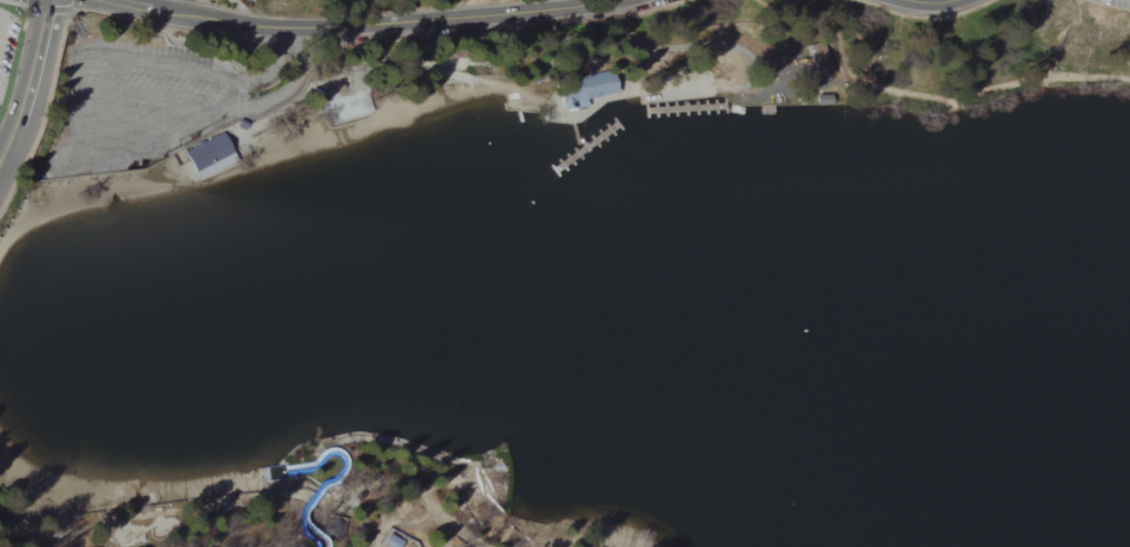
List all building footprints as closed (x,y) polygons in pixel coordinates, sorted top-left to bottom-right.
[(830,73),(827,43),(809,45),(813,75),(830,73)] [(560,110),(587,108),(586,97),(616,96),(615,75),(559,78),(560,110)] [(235,163),(223,132),(182,150),(194,180),(235,163)]
